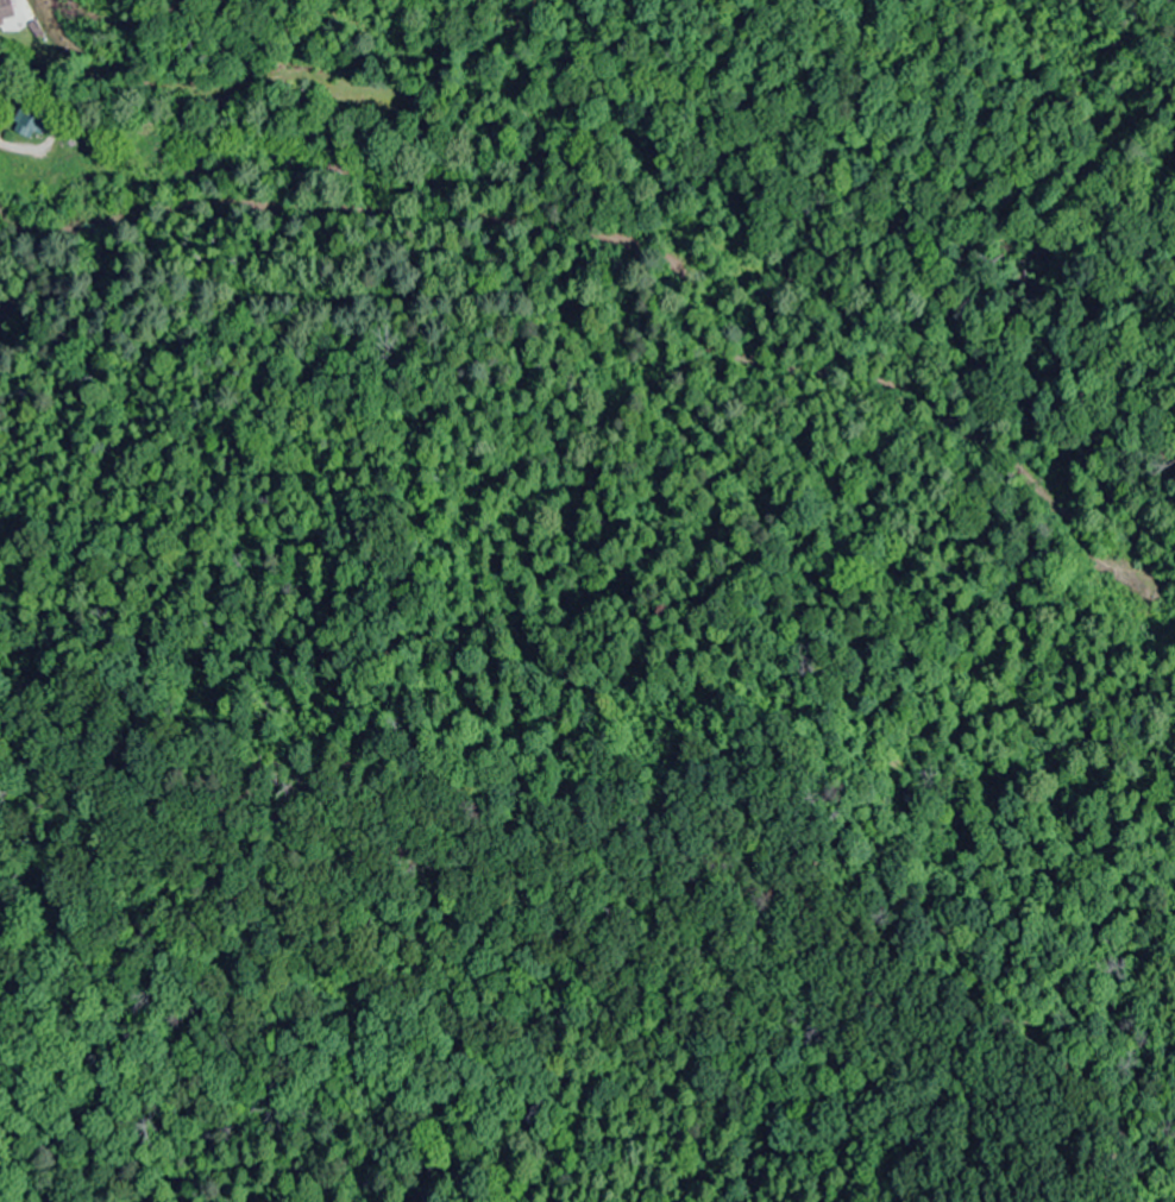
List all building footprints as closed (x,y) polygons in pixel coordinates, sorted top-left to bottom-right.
[(17,20),(13,0),(0,0),(0,24),(17,20)] [(48,118),(25,105),(11,130),(35,143),(48,118)]
